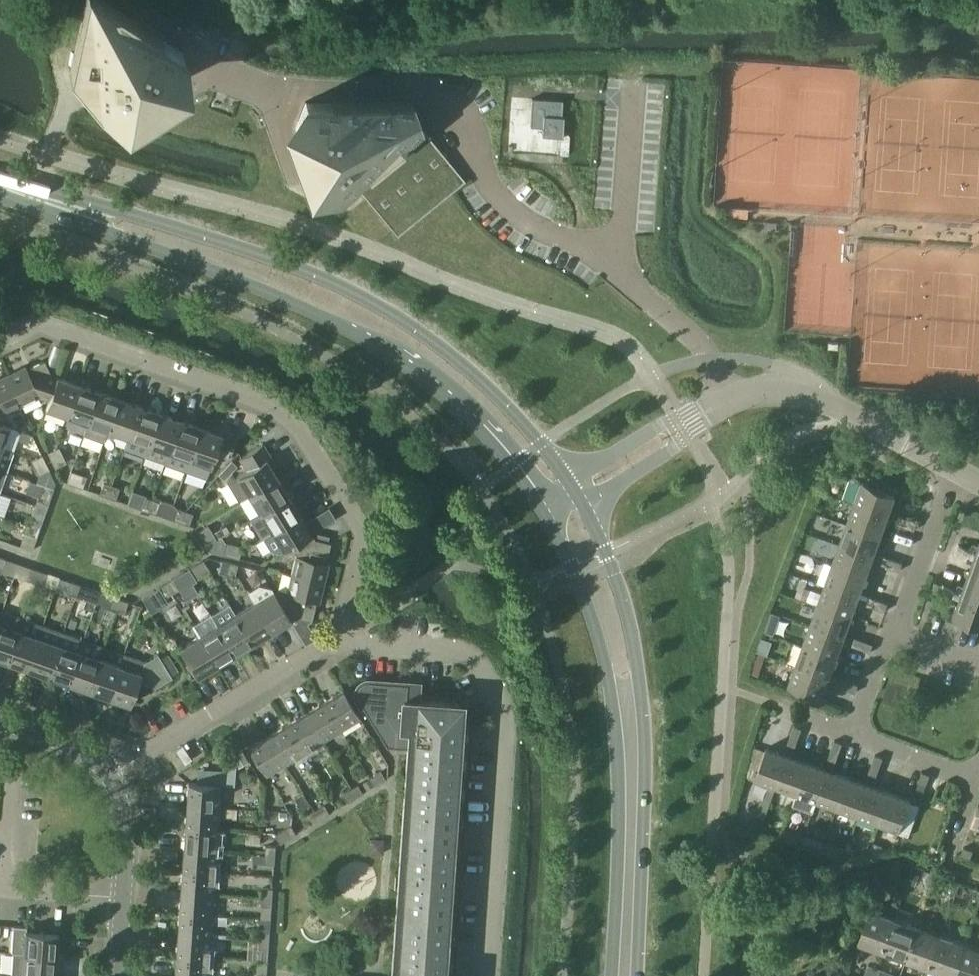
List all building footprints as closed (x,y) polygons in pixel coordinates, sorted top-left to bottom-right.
[(104,0),(86,0),(71,71),(97,78),(99,102),(128,107),(175,78),(184,51),(104,0)] [(570,134),(563,134),(563,136),(542,135),(543,126),(531,126),(532,98),(512,97),(509,151),(569,154),(570,134)] [(532,98),(531,126),(543,126),(542,135),(563,136),(563,134),(564,116),(562,116),(563,100),(532,98)] [(423,127),(413,99),(305,100),(296,129),(313,178),(339,192),(360,178),(375,196),(404,231),(453,191),(466,180),(423,127)] [(50,399),(58,376),(57,376),(52,374),(45,359),(27,368),(26,365),(8,374),(22,404),(40,395),(49,399),(50,399)] [(1,422),(4,413),(22,404),(8,374),(0,378),(0,422),(1,423),(1,422)] [(49,399),(46,407),(67,415),(79,384),(58,376),(50,399),(49,399)] [(88,422),(99,391),(79,384),(67,415),(88,422)] [(99,391),(88,422),(84,433),(104,441),(106,435),(119,398),(99,391)] [(113,437),(115,432),(129,436),(140,405),(119,398),(106,435),(113,437)] [(129,436),(125,448),(145,455),(160,412),(140,405),(129,436)] [(160,412),(145,455),(165,462),(180,419),(160,412)] [(180,419),(165,462),(186,469),(201,427),(180,419)] [(1,422),(1,423),(0,422),(0,446),(2,446),(9,425),(1,422)] [(228,459),(237,434),(223,429),(221,434),(201,427),(186,469),(207,477),(211,465),(215,455),(228,459)] [(240,457),(248,469),(227,481),(239,501),(249,494),(278,477),(267,459),(271,456),(263,443),(240,457)] [(6,471),(13,450),(2,446),(0,446),(0,469),(6,471)] [(56,449),(48,452),(52,460),(63,454),(59,447),(56,449)] [(56,467),(66,462),(63,454),(52,460),(56,467)] [(43,455),(35,458),(32,460),(36,467),(47,462),(43,455)] [(232,459),(225,466),(231,472),(238,464),(232,459)] [(39,475),(50,470),(47,462),(36,467),(39,475)] [(71,470),(67,482),(75,484),(79,473),(71,470)] [(83,487),(87,476),(79,473),(75,484),(83,487)] [(278,477),(249,494),(260,513),(261,513),(289,496),(278,477)] [(37,499),(49,504),(54,489),(30,481),(26,492),(38,497),(37,499)] [(108,496),(111,485),(103,482),(99,493),(108,496)] [(896,494),(863,482),(855,503),(888,515),(896,494)] [(111,485),(108,496),(115,499),(119,487),(111,485)] [(144,496),(140,507),(148,510),(152,499),(144,496)] [(250,519),(261,537),(263,536),(300,514),(289,496),(261,513),(260,513),(250,519)] [(160,502),(152,499),(148,510),(169,518),(174,504),(161,499),(160,502)] [(848,524),(881,536),(888,515),(855,503),(848,524)] [(181,522),(185,510),(177,508),(173,519),(181,522)] [(185,510),(181,522),(189,525),(193,513),(185,510)] [(312,533),(300,514),(263,536),(271,550),(281,552),(291,546),(291,545),(312,533)] [(899,515),(897,519),(896,523),(905,526),(908,518),(899,515)] [(29,525),(40,528),(43,521),(32,517),(29,525)] [(915,529),(918,522),(908,518),(905,526),(915,529)] [(881,536),(848,524),(840,544),(873,556),(881,536)] [(40,528),(29,525),(26,532),(37,536),(40,528)] [(208,525),(198,531),(202,538),(212,532),(208,525)] [(221,528),(213,533),(217,539),(224,534),(221,528)] [(206,546),(217,539),(213,533),(212,532),(202,538),(206,546)] [(292,574),(324,581),(329,562),(326,561),(331,542),(315,538),(312,533),(291,545),(291,546),(296,554),(292,574)] [(973,542),(970,551),(978,554),(978,544),(973,542)] [(226,544),(223,555),(231,557),(234,546),(226,544)] [(825,561),(826,562),(833,564),(866,576),(873,556),(840,544),(837,552),(829,549),(825,561)] [(239,559),(241,550),(242,548),(234,546),(231,557),(239,559)] [(975,557),(969,573),(978,577),(978,554),(970,551),(969,555),(975,557)] [(884,555),(883,559),(881,563),(891,567),(894,559),(884,555)] [(222,558),(219,570),(227,572),(230,560),(222,558)] [(900,570),(903,562),(894,559),(891,567),(900,570)] [(210,570),(203,560),(196,564),(202,574),(210,570)] [(236,572),(238,562),(230,560),(227,572),(236,574),(236,572)] [(818,582),(826,585),(859,596),(866,576),(833,564),(826,562),(818,582)] [(189,568),(195,579),(202,574),(196,564),(189,568)] [(31,567),(27,578),(35,581),(39,570),(31,567)] [(43,584),(47,572),(39,570),(35,581),(43,584)] [(185,571),(174,578),(166,582),(173,592),(180,588),(187,599),(198,592),(185,571)] [(957,587),(956,592),(978,600),(978,577),(969,573),(963,590),(957,587)] [(287,593),(279,598),(278,599),(291,619),(296,616),(312,620),(317,600),(319,601),(324,581),(292,574),(287,593)] [(72,581),(68,593),(76,595),(80,584),(72,581)] [(84,598),(88,587),(80,584),(76,595),(84,598)] [(261,584),(249,592),(255,602),(272,631),(291,619),(278,599),(279,598),(272,588),(261,584)] [(818,605),(851,617),(859,596),(826,585),(818,605)] [(142,597),(151,612),(169,602),(165,597),(159,586),(142,597)] [(101,591),(97,603),(117,610),(121,598),(101,591)] [(959,603),(954,615),(978,624),(978,600),(956,592),(953,600),(959,603)] [(869,596),(868,600),(866,604),(876,607),(879,599),(869,596)] [(125,612),(129,601),(121,598),(117,610),(125,612)] [(886,611),(888,603),(879,599),(876,607),(886,611)] [(236,613),(254,642),(272,631),(255,602),(236,613)] [(811,625),(844,637),(851,617),(818,605),(811,625)] [(8,661),(22,620),(22,618),(2,611),(1,613),(0,617),(0,658),(8,661)] [(218,625),(235,653),(254,642),(236,613),(218,625)] [(193,625),(199,636),(217,664),(235,653),(218,625),(211,614),(193,625)] [(22,618),(22,620),(8,661),(28,668),(43,625),(22,618)] [(48,675),(63,632),(43,625),(28,668),(48,675)] [(804,645),(837,657),(844,637),(811,625),(804,645)] [(63,632),(48,675),(69,682),(84,639),(63,632)] [(180,648),(197,676),(217,664),(199,636),(180,648)] [(855,637),(853,640),(852,644),(861,648),(864,640),(855,637)] [(100,658),(104,647),(84,639),(69,682),(89,689),(100,658)] [(871,651),(874,643),(864,640),(861,648),(871,651)] [(837,657),(804,645),(796,666),(829,678),(837,657)] [(124,654),(120,665),(109,696),(131,704),(139,681),(156,686),(173,676),(172,675),(179,671),(168,653),(161,658),(159,653),(146,661),(124,654)] [(120,665),(100,658),(89,689),(109,696),(120,665)] [(789,687),(822,699),(829,678),(796,666),(789,687)] [(840,677),(838,681),(837,685),(847,688),(849,681),(840,677)] [(465,735),(459,735),(460,721),(460,720),(460,719),(459,718),(459,717),(459,716),(459,715),(458,715),(458,714),(458,713),(457,712),(456,711),(456,710),(455,710),(455,709),(454,708),(453,707),(452,706),(451,706),(451,705),(450,705),(449,704),(448,704),(448,703),(447,703),(446,703),(445,702),(444,702),(443,702),(442,701),(441,701),(440,701),(439,701),(406,699),(408,683),(394,682),(370,681),(369,681),(368,681),(367,681),(366,681),(365,681),(364,681),(364,682),(363,682),(362,683),(361,683),(361,684),(360,684),(360,685),(359,685),(359,686),(358,687),(358,688),(357,689),(357,690),(357,691),(357,692),(357,693),(357,694),(357,695),(357,696),(358,696),(358,697),(358,698),(387,745),(408,747),(407,755),(392,975),(448,975),(465,735)] [(856,692),(859,684),(849,681),(847,688),(856,692)] [(361,717),(344,690),(324,701),(341,729),(361,717)] [(341,729),(324,701),(306,713),(323,741),(341,729)] [(323,741),(306,713),(287,724),(304,752),(323,741)] [(304,752),(287,724),(269,735),(286,763),(304,752)] [(802,728),(794,725),(791,735),(799,737),(802,728)] [(250,747),(267,775),(286,763),(269,735),(250,747)] [(788,744),(791,746),(795,747),(799,737),(791,735),(788,744)] [(843,743),(835,740),(832,749),(839,752),(843,743)] [(776,788),(788,755),(767,747),(755,780),(776,788)] [(828,759),(836,762),(839,752),(832,749),(828,759)] [(883,757),(875,754),(872,764),(880,767),(883,757)] [(797,795),(809,762),(788,755),(776,788),(797,795)] [(236,766),(231,758),(223,763),(228,771),(236,766)] [(814,812),(817,802),(829,769),(809,762),(797,795),(793,804),(814,812)] [(223,770),(222,784),(235,785),(236,766),(228,771),(223,763),(223,770)] [(869,773),(873,775),(877,776),(880,767),(872,764),(869,773)] [(837,810),(849,777),(829,769),(817,802),(837,810)] [(382,771),(371,777),(371,778),(372,780),(375,785),(386,778),(382,771)] [(919,780),(927,783),(930,774),(923,771),(919,780)] [(849,777),(837,810),(857,817),(869,784),(849,777)] [(371,778),(363,783),(367,790),(375,785),(372,780),(371,778)] [(919,780),(916,789),(924,791),(927,783),(919,780)] [(189,782),(187,804),(220,807),(222,784),(189,782)] [(363,792),(358,784),(352,788),(357,796),(363,792)] [(878,824),(890,791),(869,784),(857,817),(878,824)] [(343,793),(348,802),(357,796),(352,788),(343,793)] [(890,791),(878,824),(899,832),(911,799),(890,791)] [(220,807),(187,804),(186,826),(219,828),(220,807)] [(315,810),(320,819),(330,813),(325,804),(315,810)] [(320,819),(315,810),(309,814),(314,822),(320,819)] [(750,820),(748,826),(760,830),(764,820),(757,817),(750,820)] [(276,834),(281,842),(296,833),(291,825),(276,834)] [(219,828),(186,826),(184,847),(217,850),(219,828)] [(265,853),(275,854),(276,845),(266,845),(265,853)] [(217,850),(184,847),(183,869),(216,871),(217,850)] [(974,850),(964,847),(961,854),(971,858),(974,850)] [(275,854),(265,853),(265,863),(274,863),(275,854)] [(216,871),(183,869),(181,890),(214,893),(216,871)] [(917,874),(909,872),(906,881),(913,884),(917,874)] [(262,896),(272,897),(273,887),(263,887),(262,896)] [(214,893),(181,890),(180,912),(213,914),(214,893)] [(272,897),(262,896),(262,905),(271,906),(272,897)] [(874,902),(860,941),(884,950),(895,918),(875,911),(877,903),(874,902)] [(213,914),(180,912),(178,934),(211,936),(213,914)] [(261,917),(259,939),(269,940),(271,917),(261,917)] [(895,918),(884,950),(907,958),(918,926),(916,925),(895,918)] [(27,926),(14,925),(12,951),(14,952),(57,955),(59,932),(27,930),(27,926)] [(918,926),(907,958),(931,967),(942,935),(920,927),(918,926)] [(211,936),(178,934),(177,955),(210,957),(211,936)] [(940,970),(954,975),(965,943),(964,943),(942,935),(931,967),(927,975),(938,975),(940,970)] [(269,940),(259,939),(259,948),(268,949),(269,940)] [(967,944),(965,943),(954,975),(956,975),(978,975),(978,948),(967,944)] [(12,973),(22,974),(51,975),(56,975),(57,955),(14,952),(12,973)] [(177,955),(175,975),(208,975),(210,957),(177,955)] [(865,975),(874,975),(877,967),(869,964),(865,975)] [(885,970),(877,967),(874,975),(883,975),(885,970)]
